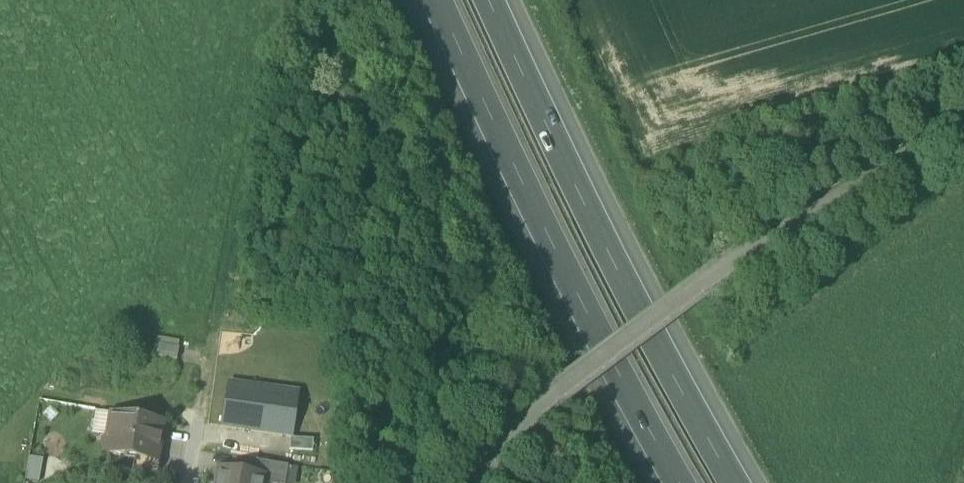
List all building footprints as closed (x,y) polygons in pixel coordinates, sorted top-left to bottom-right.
[(153,356),(176,361),(178,348),(155,344),(153,356)] [(228,383),(221,426),(293,437),(299,393),(228,383)] [(91,433),(108,437),(110,428),(112,415),(108,414),(109,413),(96,410),(91,433)] [(135,458),(156,461),(156,460),(163,422),(109,413),(108,414),(112,415),(116,415),(114,425),(110,428),(108,437),(104,440),(102,447),(106,452),(135,458)] [(289,451),(312,452),(313,440),(290,439),(289,451)] [(37,481),(41,458),(28,455),(23,478),(37,481)] [(135,458),(131,476),(158,473),(160,460),(156,460),(156,461),(135,458)] [(288,467),(256,461),(253,475),(264,477),(263,482),(285,482),(288,467)] [(216,482),(263,482),(264,477),(253,475),(218,469),(216,482)]
